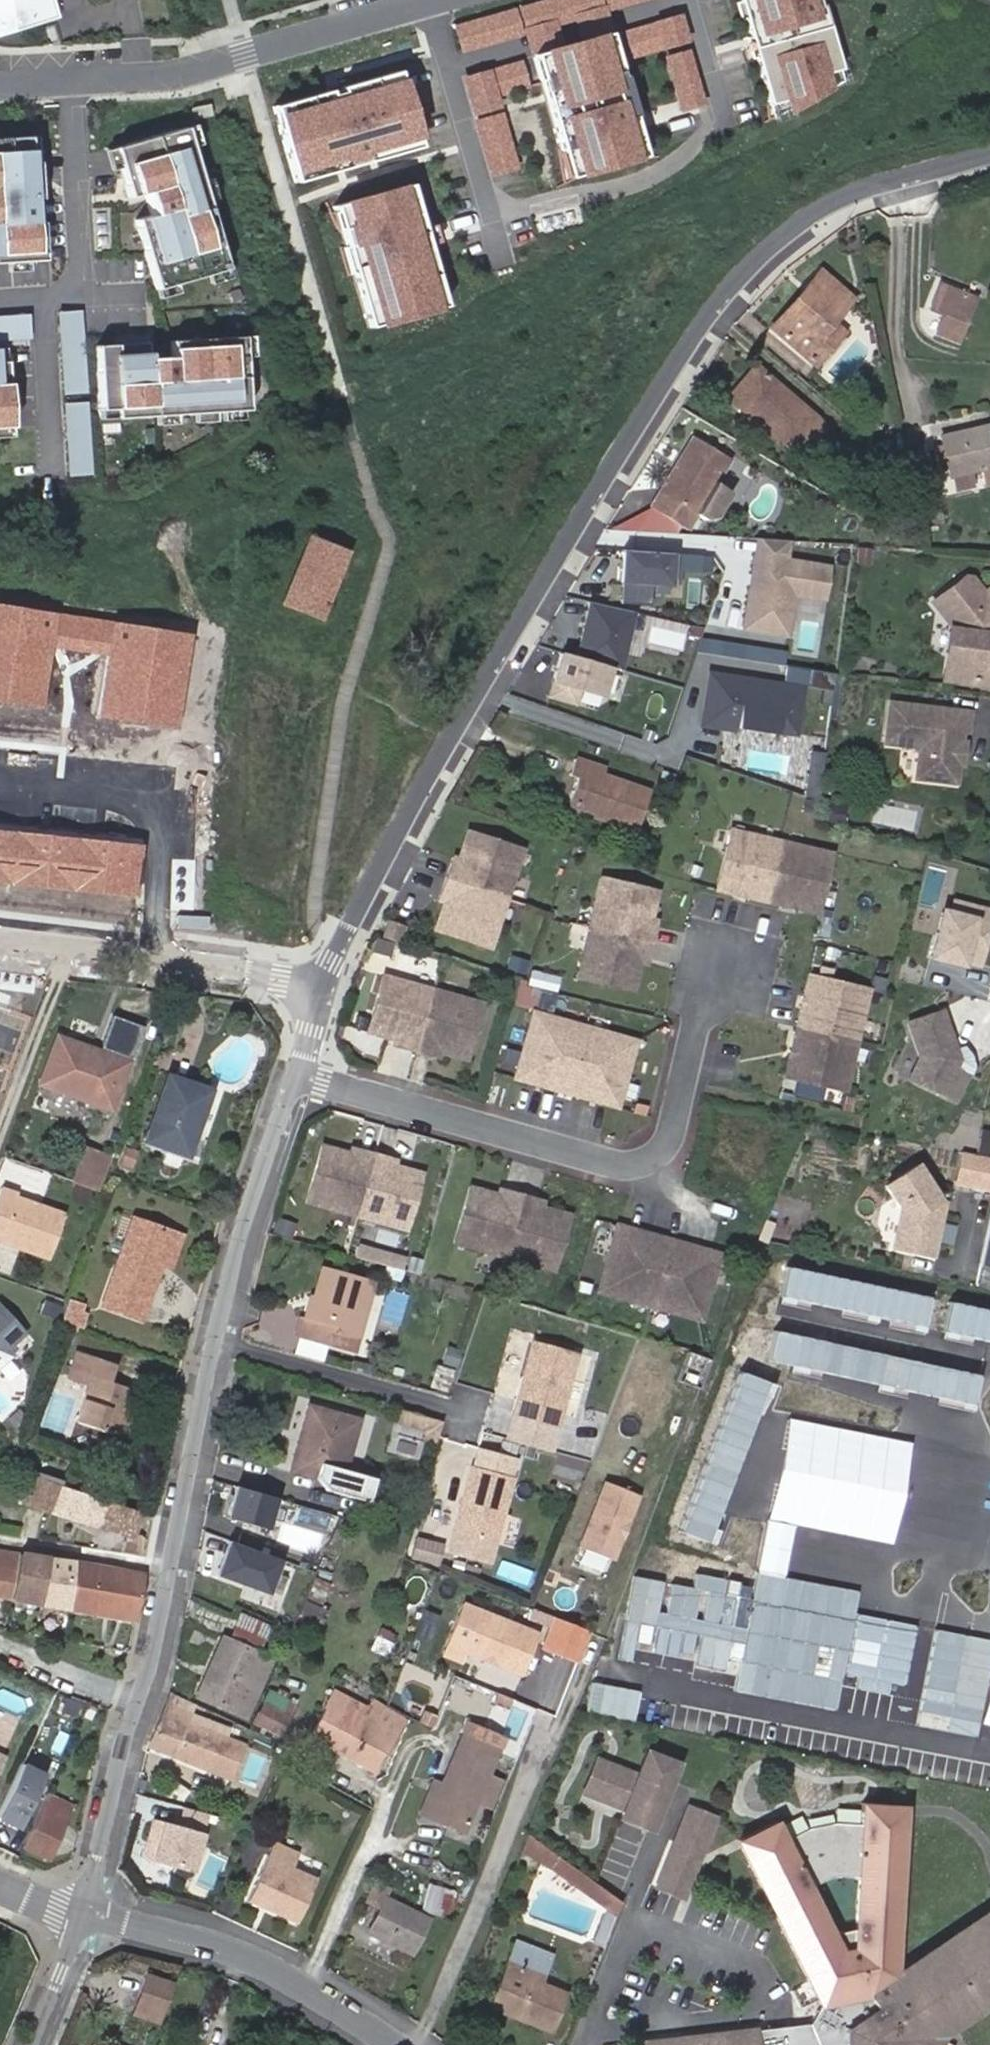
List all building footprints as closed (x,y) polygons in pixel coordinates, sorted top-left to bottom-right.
[(60,18),(55,0),(0,0),(0,36),(60,18)] [(455,25),(462,52),(641,0),(540,0),(455,25)] [(825,0),(743,0),(776,115),(847,75),(825,0)] [(684,16),(627,31),(634,57),(691,42),(684,16)] [(653,157),(617,34),(541,56),(578,179),(653,157)] [(694,51),(667,57),(680,108),(707,102),(694,51)] [(531,87),(525,62),(496,69),(503,94),(531,87)] [(503,108),(493,68),(465,75),(475,115),(503,108)] [(418,147),(396,72),(272,108),(294,183),(418,147)] [(211,117),(208,104),(190,109),(193,121),(211,117)] [(506,113),(477,121),(491,174),(519,167),(506,113)] [(227,267),(183,125),(113,147),(129,198),(145,193),(152,215),(136,220),(158,289),(227,267)] [(36,137),(0,140),(0,266),(48,261),(44,223),(36,224),(34,200),(42,200),(36,137)] [(445,306),(408,183),(333,205),(369,328),(445,306)] [(820,272),(806,288),(812,293),(777,331),(803,355),(831,323),(852,299),(820,272)] [(975,300),(941,285),(931,308),(945,315),(937,333),(958,341),(975,300)] [(812,293),(806,288),(772,327),(777,331),(812,293)] [(165,311),(196,310),(195,295),(165,296),(165,311)] [(91,476),(80,310),(58,312),(69,477),(91,476)] [(30,316),(0,318),(0,339),(31,337),(30,316)] [(831,323),(803,355),(815,365),(842,332),(831,323)] [(245,407),(239,334),(167,340),(168,356),(145,358),(144,342),(94,346),(99,419),(245,407)] [(8,367),(0,367),(0,429),(12,428),(8,367)] [(729,400),(758,425),(763,421),(737,398),(760,370),(756,367),(729,400)] [(763,421),(758,425),(788,451),(795,444),(808,455),(828,430),(760,370),(737,398),(763,421)] [(865,415),(858,422),(874,435),(880,428),(865,415)] [(947,465),(950,475),(982,468),(985,483),(989,482),(989,441),(986,426),(941,437),(943,447),(934,450),(938,467),(947,465)] [(663,498),(657,494),(647,509),(669,524),(680,508),(694,518),(729,461),(691,438),(674,467),(679,470),(663,498)] [(674,467),(657,494),(663,498),(679,470),(674,467)] [(680,508),(669,524),(684,533),(694,518),(680,508)] [(789,542),(755,537),(743,632),(787,637),(793,597),(824,601),(828,565),(787,559),(789,542)] [(320,618),(346,553),(309,538),(283,603),(320,618)] [(869,564),(870,550),(860,550),(859,563),(869,564)] [(713,559),(625,552),(620,604),(649,606),(651,583),(674,585),(675,573),(712,576),(713,559)] [(938,598),(963,630),(956,673),(989,678),(989,591),(989,589),(978,574),(971,573),(938,598)] [(0,602),(0,700),(39,706),(48,643),(108,652),(98,720),(178,732),(194,631),(0,602)] [(637,614),(588,602),(574,658),(607,667),(623,669),(637,614)] [(963,630),(953,629),(947,672),(956,673),(963,630)] [(574,658),(558,654),(546,697),(575,705),(579,691),(599,696),(607,667),(574,658)] [(807,686),(708,671),(700,726),(799,741),(807,686)] [(810,724),(829,727),(838,675),(820,672),(810,724)] [(893,697),(887,736),(920,741),(914,771),(957,777),(958,764),(955,756),(956,744),(964,737),(966,726),(970,726),(972,709),(893,697)] [(958,764),(964,764),(968,737),(964,737),(956,744),(955,756),(958,764)] [(752,749),(749,767),(788,772),(790,754),(752,749)] [(810,751),(805,798),(822,800),(827,753),(810,751)] [(604,769),(575,759),(570,775),(578,778),(570,801),(604,814),(604,817),(638,829),(651,791),(603,775),(604,769)] [(662,771),(658,785),(668,788),(672,774),(662,771)] [(824,824),(845,826),(846,806),(825,804),(824,824)] [(442,872),(502,893),(520,844),(466,824),(456,851),(454,857),(448,855),(442,872)] [(764,902),(778,841),(730,830),(715,891),(764,902)] [(0,832),(0,884),(135,897),(141,846),(0,832)] [(830,853),(778,841),(764,902),(816,914),(830,853)] [(454,857),(456,851),(450,849),(448,855),(454,857)] [(485,939),(502,893),(442,872),(437,886),(443,888),(440,895),(431,920),(485,939)] [(589,927),(652,942),(655,927),(649,926),(651,919),(657,893),(601,880),(589,927)] [(434,893),(440,895),(443,888),(437,886),(434,893)] [(931,955),(948,959),(949,956),(978,963),(989,916),(989,909),(970,904),(967,916),(942,910),(931,955)] [(392,920),(385,939),(400,944),(407,926),(392,920)] [(648,958),(652,942),(589,927),(578,977),(634,991),(640,964),(642,957),(648,958)] [(558,992),(562,977),(534,971),(530,987),(558,992)] [(794,1026),(855,1040),(867,990),(807,976),(794,1026)] [(400,1047),(416,1052),(433,990),(384,977),(368,1031),(396,1039),(402,1041),(400,1047)] [(433,990),(416,1052),(431,1055),(432,1050),(439,1051),(467,1059),(483,1003),(433,990)] [(515,1077),(566,1092),(585,1024),(535,1009),(515,1077)] [(941,1013),(907,1025),(919,1059),(910,1077),(957,1099),(969,1074),(954,1067),(958,1060),(951,1057),(949,1052),(954,1050),(941,1013)] [(585,1024),(566,1092),(618,1107),(638,1040),(585,1024)] [(842,1092),(855,1040),(794,1026),(782,1079),(842,1092)] [(125,1065),(58,1041),(42,1081),(110,1107),(125,1065)] [(168,1078),(146,1138),(186,1153),(207,1092),(168,1078)] [(358,1155),(360,1149),(339,1143),(337,1149),(358,1155)] [(358,1215),(375,1153),(360,1149),(358,1155),(337,1149),(325,1146),(309,1201),(358,1215)] [(136,1152),(125,1148),(119,1167),(129,1170),(136,1152)] [(71,1180),(99,1190),(110,1160),(82,1151),(71,1180)] [(393,1158),(375,1153),(358,1215),(409,1230),(425,1174),(412,1170),(391,1164),(393,1158)] [(953,1184),(972,1188),(976,1169),(966,1167),(969,1157),(959,1156),(953,1184)] [(969,1157),(966,1167),(976,1169),(972,1188),(989,1192),(989,1161),(969,1157)] [(414,1163),(393,1158),(391,1164),(412,1170),(414,1163)] [(929,1261),(937,1223),(927,1209),(935,1204),(914,1168),(879,1189),(897,1216),(889,1254),(929,1261)] [(485,1184),(483,1189),(503,1195),(505,1190),(485,1184)] [(453,1243),(504,1258),(522,1195),(505,1190),(503,1195),(483,1189),(469,1185),(453,1243)] [(0,1189),(0,1190),(0,1245),(48,1262),(66,1213),(0,1189)] [(522,1195),(504,1258),(553,1272),(570,1214),(557,1211),(537,1205),(538,1200),(522,1195)] [(537,1205),(557,1211),(559,1206),(538,1200),(537,1205)] [(927,1209),(937,1223),(941,1223),(945,1206),(935,1204),(927,1209)] [(162,1264),(173,1233),(134,1219),(103,1306),(142,1320),(162,1264)] [(594,1295),(649,1310),(667,1243),(613,1228),(594,1295)] [(182,1236),(173,1233),(162,1264),(171,1267),(182,1236)] [(667,1243),(649,1310),(698,1324),(717,1257),(667,1243)] [(296,1335),(329,1344),(333,1328),(358,1335),(373,1282),(322,1268),(307,1320),(301,1319),(296,1335)] [(934,1298),(791,1268),(784,1301),(927,1330),(934,1298)] [(0,1301),(0,1360),(30,1333),(0,1301)] [(82,1306),(68,1301),(59,1326),(73,1331),(82,1306)] [(952,1303),(945,1333),(989,1343),(989,1311),(952,1303)] [(358,1335),(333,1328),(329,1344),(353,1351),(358,1335)] [(985,1378),(778,1333),(771,1364),(978,1409),(985,1378)] [(577,1353),(533,1342),(512,1417),(557,1429),(577,1353)] [(120,1411),(129,1415),(138,1390),(111,1381),(116,1367),(76,1354),(68,1376),(90,1384),(77,1422),(115,1434),(122,1419),(118,1417),(120,1411)] [(439,1362),(432,1384),(449,1389),(456,1368),(439,1362)] [(772,1385),(741,1373),(677,1529),(708,1541),(772,1385)] [(292,1471),(341,1484),(358,1419),(311,1406),(292,1471)] [(443,1422),(400,1410),(397,1422),(416,1427),(427,1435),(425,1442),(437,1446),(443,1422)] [(127,1421),(129,1415),(120,1411),(118,1417),(122,1419),(115,1434),(126,1438),(131,1422),(127,1421)] [(912,1444),(792,1419),(771,1519),(892,1543),(912,1444)] [(470,1467),(453,1534),(494,1545),(511,1479),(470,1467)] [(62,1487),(31,1478),(23,1504),(53,1513),(62,1487)] [(637,1492),(605,1478),(578,1542),(611,1556),(637,1492)] [(231,1515),(274,1526),(283,1493),(239,1482),(231,1515)] [(125,1536),(134,1509),(62,1487),(53,1513),(125,1536)] [(278,1540),(320,1551),(331,1511),(301,1503),(296,1525),(283,1522),(278,1540)] [(144,1536),(127,1534),(123,1553),(141,1556),(144,1536)] [(234,1535),(220,1571),(273,1592),(288,1557),(234,1535)] [(441,1545),(417,1539),(413,1556),(437,1561),(441,1545)] [(11,1598),(18,1555),(0,1551),(0,1596),(11,1598)] [(18,1555),(11,1598),(39,1603),(48,1559),(18,1555)] [(70,1609),(77,1564),(48,1559),(39,1603),(70,1609)] [(135,1622),(143,1575),(77,1564),(70,1609),(135,1622)] [(693,1589),(637,1578),(620,1660),(631,1662),(634,1646),(737,1666),(732,1689),(837,1710),(842,1687),(903,1699),(917,1625),(857,1613),(861,1594),(760,1574),(757,1586),(696,1574),(693,1589)] [(294,1612),(300,1594),(278,1588),(273,1606),(294,1612)] [(306,1600),(301,1614),(322,1622),(327,1608),(306,1600)] [(540,1636),(483,1612),(466,1653),(523,1677),(540,1636)] [(422,1616),(415,1638),(431,1643),(438,1622),(422,1616)] [(232,1643),(224,1638),(198,1695),(247,1718),(272,1660),(259,1654),(269,1629),(243,1617),(232,1643)] [(552,1644),(581,1653),(588,1629),(560,1620),(552,1644)] [(379,1625),(374,1642),(392,1647),(397,1631),(379,1625)] [(989,1666),(989,1640),(937,1630),(919,1724),(977,1735),(989,1666)] [(296,1708),(270,1695),(256,1722),(281,1735),(296,1708)] [(332,1695),(310,1736),(376,1773),(391,1746),(384,1741),(396,1717),(373,1703),(369,1709),(332,1695)] [(167,1704),(150,1746),(233,1780),(246,1747),(189,1724),(192,1715),(167,1704)] [(71,1727),(52,1720),(42,1744),(61,1752),(71,1727)] [(463,1832),(475,1803),(486,1775),(497,1750),(463,1736),(443,1786),(430,1818),(463,1832)] [(11,1755),(0,1750),(0,1776),(11,1755)] [(661,1786),(671,1762),(647,1753),(638,1776),(616,1768),(603,1774),(598,1787),(604,1800),(654,1820),(667,1789),(661,1786)] [(26,1758),(2,1819),(27,1828),(51,1767),(26,1758)] [(671,1762),(661,1786),(667,1789),(677,1765),(671,1762)] [(486,1775),(475,1803),(487,1808),(499,1780),(486,1775)] [(421,1814),(430,1818),(443,1786),(434,1782),(421,1814)] [(48,1794),(41,1811),(66,1822),(74,1806),(48,1794)] [(713,1818),(689,1809),(658,1888),(681,1897),(713,1818)] [(41,1811),(24,1847),(50,1859),(66,1822),(41,1811)] [(664,2044),(930,2044),(942,2036),(941,2035),(944,2023),(957,2024),(959,2013),(972,2014),(975,2002),(987,2003),(989,1992),(989,1909),(985,1921),(974,1919),(971,1931),(959,1930),(955,1942),(943,1940),(940,1952),(928,1951),(925,1963),(913,1962),(910,1973),(898,1972),(893,1966),(900,1813),(859,1811),(859,1825),(833,1824),(807,1828),(783,1841),(777,1829),(741,1848),(821,2004),(811,2023),(664,2044)] [(203,1832),(164,1821),(154,1860),(193,1871),(203,1832)] [(527,1836),(520,1854),(550,1867),(554,1856),(527,1836)] [(271,1904),(269,1908),(299,1920),(318,1876),(294,1866),(301,1850),(277,1839),(251,1900),(264,1906),(265,1902),(271,1904)] [(589,1895),(595,1886),(554,1856),(550,1867),(589,1895)] [(381,1909),(386,1898),(390,1891),(376,1883),(366,1901),(381,1909)] [(428,1891),(451,1901),(452,1892),(430,1886),(428,1891)] [(589,1895),(616,1916),(621,1904),(595,1886),(589,1895)] [(448,1916),(451,1901),(428,1891),(425,1911),(448,1916)] [(369,1934),(391,1944),(406,1909),(386,1898),(381,1909),(369,1934)] [(406,1909),(391,1944),(412,1954),(429,1920),(406,1909)] [(564,1994),(540,1984),(530,1980),(540,1951),(517,1943),(495,2001),(517,2010),(515,2018),(550,2031),(564,1994)] [(530,1980),(540,1984),(551,1956),(540,1951),(530,1980)] [(165,2016),(176,1986),(150,1978),(140,2008),(165,2016)] [(491,2009),(515,2018),(517,2010),(495,2001),(491,2009)] [(163,2024),(165,2016),(140,2008),(138,2016),(163,2024)] [(942,2036),(930,2044),(938,2044),(942,2036)]
